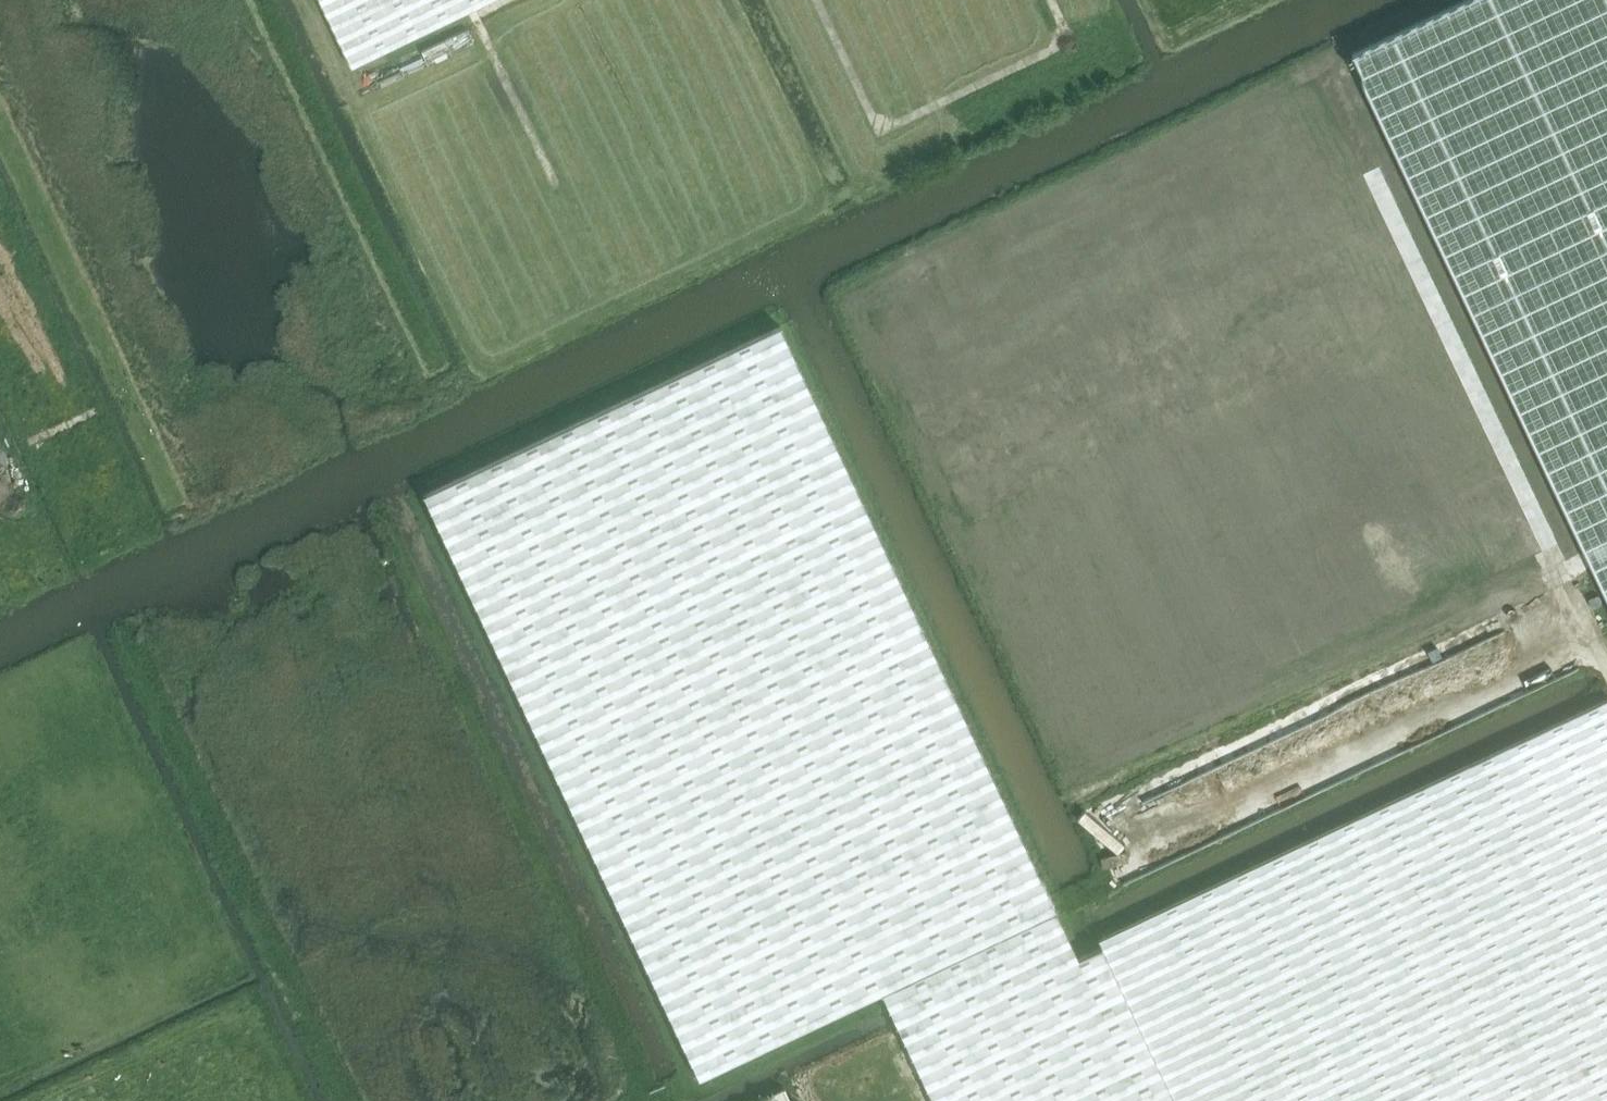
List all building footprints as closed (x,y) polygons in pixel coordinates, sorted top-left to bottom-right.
[(349,70),(493,0),(314,0),(349,70)] [(1353,57),(1606,630),(1606,0),(1493,0),(1353,57)] [(424,495),(700,1079),(883,992),(934,1100),(1606,1100),(1606,700),(1099,939),(1103,947),(1079,958),(780,327),(424,495)] [(781,1078),(753,1088),(758,1100),(790,1100),(781,1078)]
